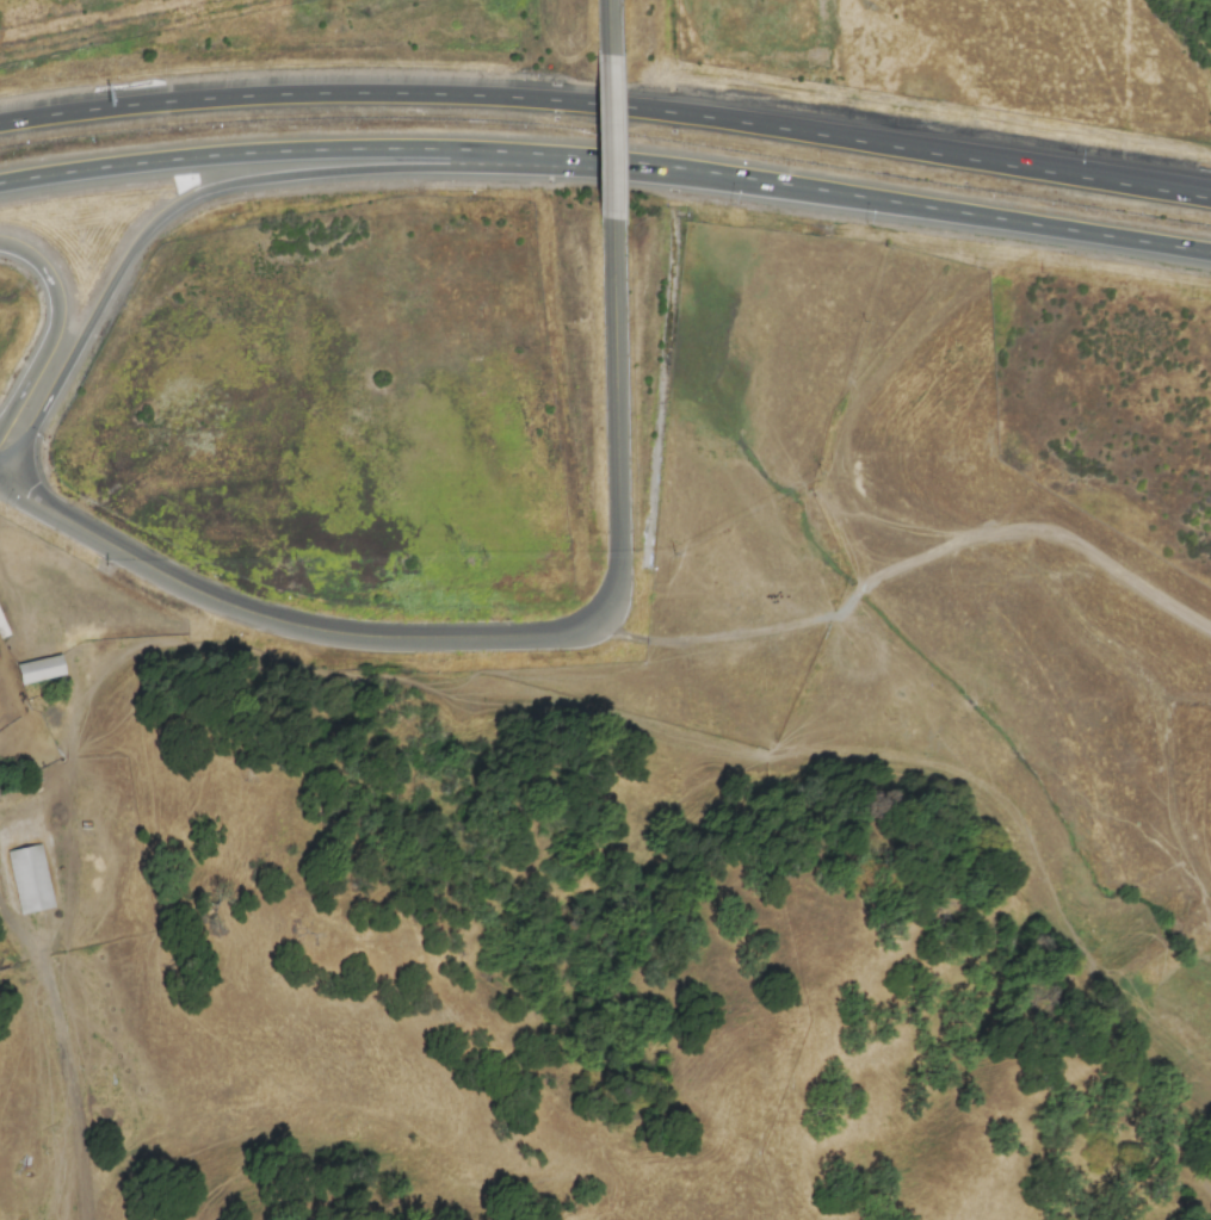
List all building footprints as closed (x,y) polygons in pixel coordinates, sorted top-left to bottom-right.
[(17,662),(19,682),(64,677),(61,657),(17,662)] [(54,907),(40,844),(6,852),(20,915),(54,907)]
